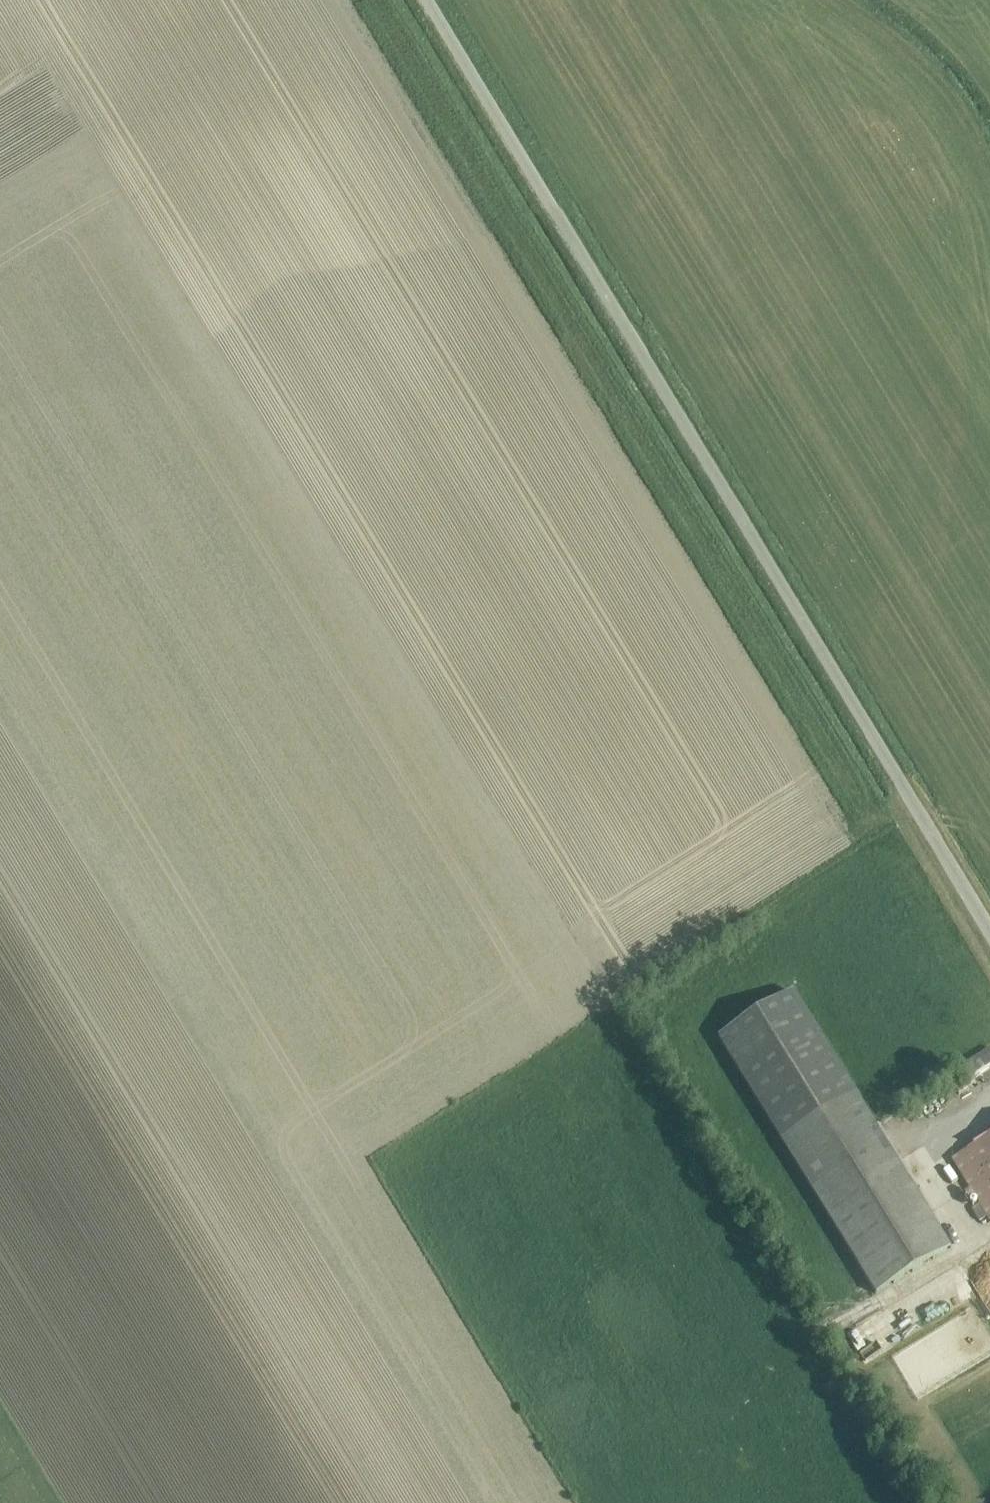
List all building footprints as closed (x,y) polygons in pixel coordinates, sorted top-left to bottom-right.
[(877,1298),(951,1251),(792,995),(718,1042),(877,1298)] [(989,1067),(989,1054),(988,1051),(965,1065),(973,1077),(989,1067)] [(951,1162),(979,1207),(971,1211),(979,1223),(986,1219),(989,1225),(989,1137),(951,1162)]
